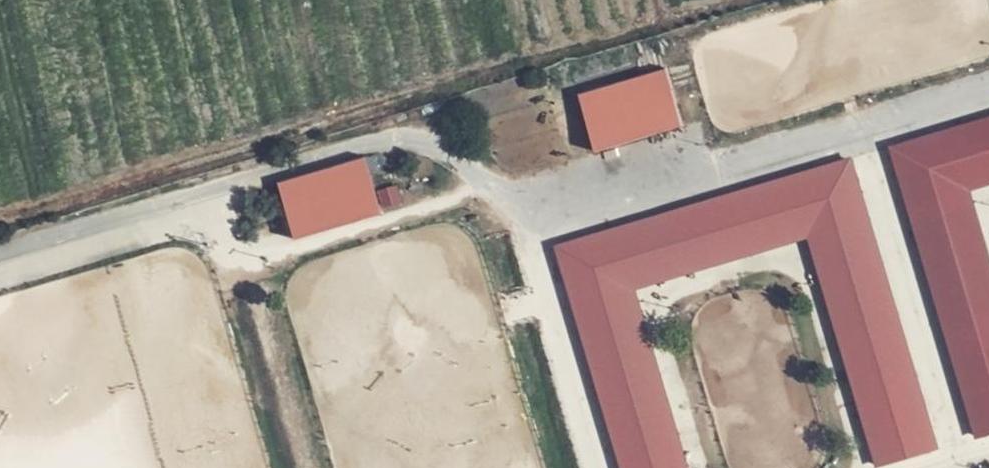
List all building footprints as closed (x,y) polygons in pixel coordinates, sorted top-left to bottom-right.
[(662,75),(577,101),(594,158),(680,132),(662,75)] [(980,440),(988,437),(988,230),(978,193),(988,190),(988,124),(895,151),(980,440)] [(280,179),(296,238),(385,212),(368,154),(280,179)] [(622,467),(689,467),(637,293),(811,242),(877,467),(892,467),(943,453),(858,161),(557,249),(622,467)] [(386,208),(405,202),(398,183),(380,190),(386,208)]
